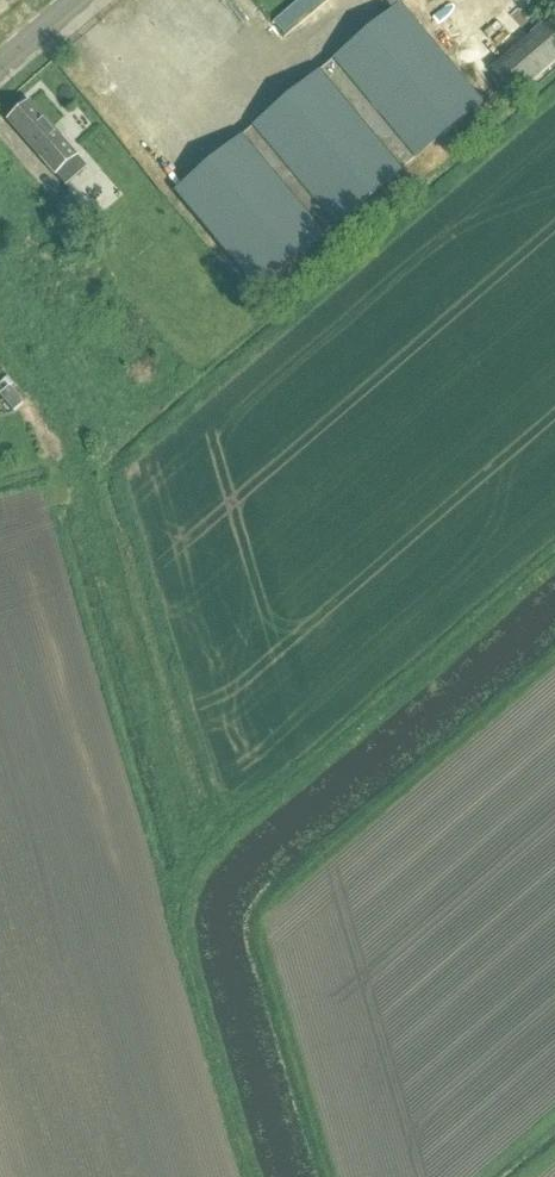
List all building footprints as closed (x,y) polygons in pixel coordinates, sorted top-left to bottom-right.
[(258,292),(482,105),(401,6),(398,8),(396,5),(403,0),(382,0),(390,10),(392,9),(394,12),(176,193),(258,292)] [(291,8),(272,24),(282,36),(301,20),(291,8)] [(490,78),(514,106),(554,72),(554,41),(547,31),(490,78)] [(30,104),(8,123),(40,159),(66,188),(86,170),(61,140),(30,104)] [(92,218),(73,197),(59,209),(78,230),(92,218)] [(0,397),(14,414),(24,406),(10,389),(0,397)]
